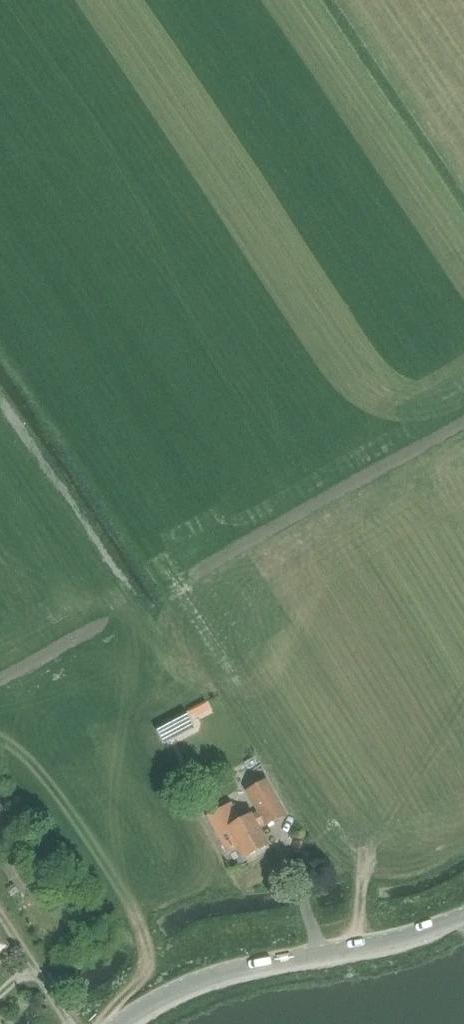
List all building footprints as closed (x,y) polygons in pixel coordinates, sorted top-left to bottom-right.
[(240,821),(230,804),(207,818),(228,853),(239,846),(246,858),(269,844),(258,826),(265,821),(267,824),(285,814),(264,779),(247,790),(260,812),(252,817),(251,815),(240,821)] [(9,945),(0,933),(0,951),(9,945)]
